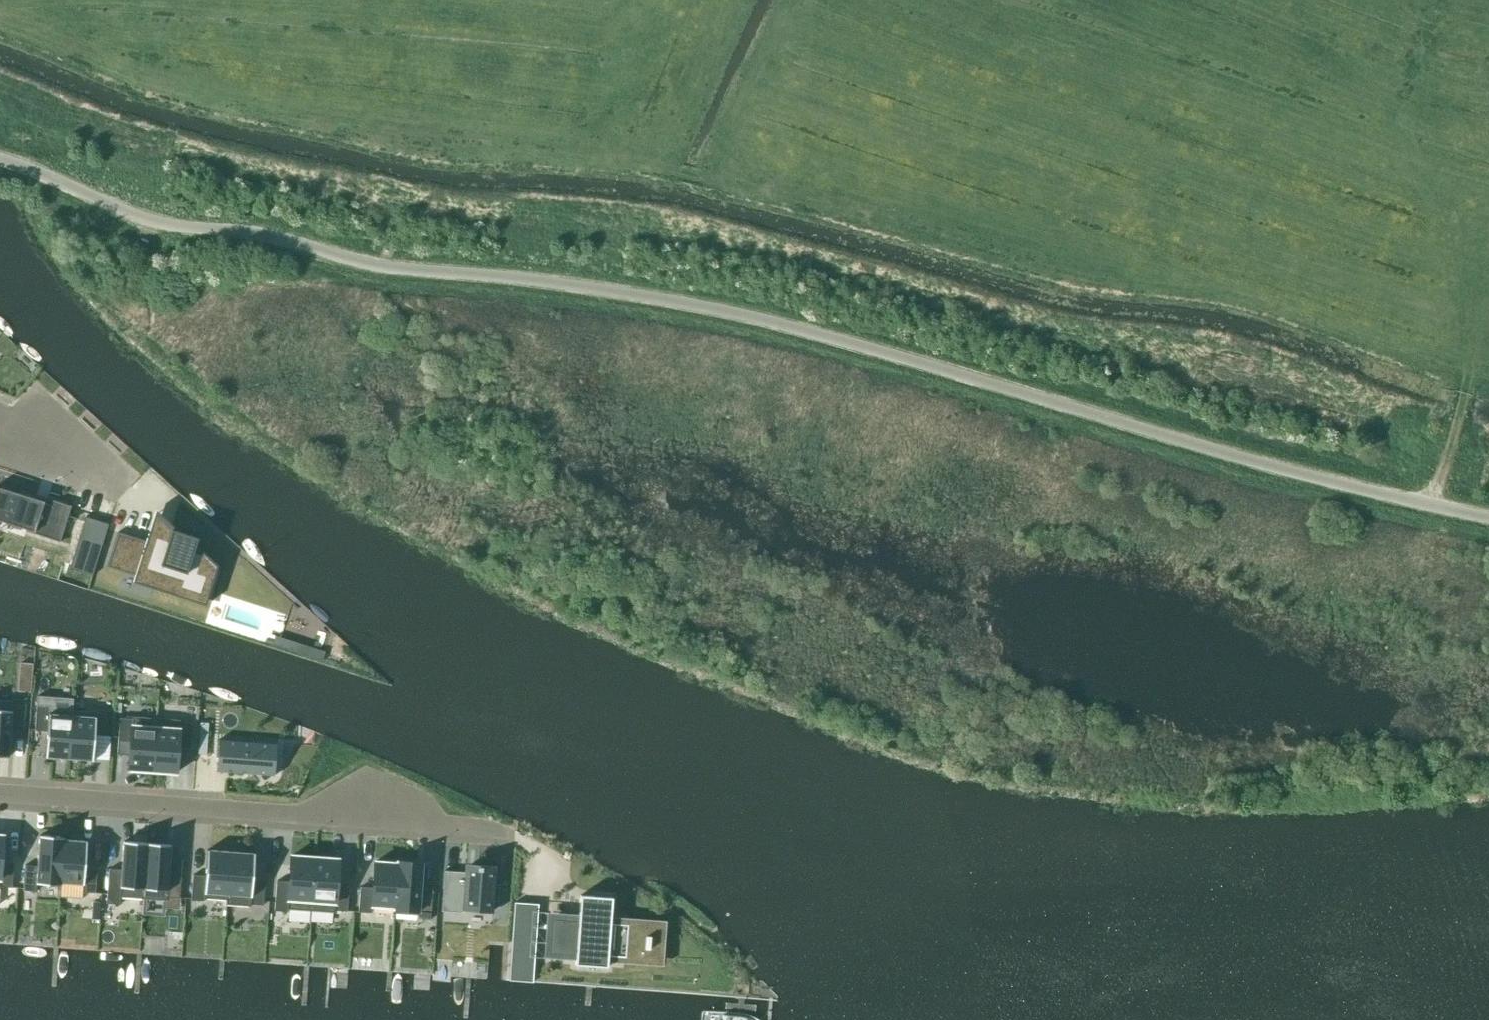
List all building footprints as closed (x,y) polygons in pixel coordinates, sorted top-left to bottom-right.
[(0,489),(0,522),(28,531),(28,533),(62,544),(73,508),(39,497),(38,501),(0,489)] [(177,528),(158,511),(148,543),(120,534),(109,569),(157,584),(155,591),(181,599),(183,593),(204,599),(215,564),(198,547),(200,539),(176,532),(177,528)] [(76,546),(73,556),(95,563),(98,552),(107,525),(85,518),(76,546)] [(305,645),(288,640),(285,648),(302,654),(305,645)] [(333,654),(318,650),(316,658),(331,663),(333,654)] [(20,691),(34,691),(35,662),(21,662),(20,691)] [(6,757),(8,729),(23,730),(25,700),(12,699),(12,702),(0,701),(0,757),(6,757)] [(45,757),(69,759),(72,711),(49,709),(50,707),(37,706),(35,731),(47,732),(45,757)] [(72,711),(69,759),(93,761),(94,735),(107,736),(109,711),(96,710),(95,713),(72,711)] [(129,770),(152,772),(156,718),(132,717),(132,719),(120,718),(118,743),(131,744),(129,770)] [(156,718),(152,772),(176,773),(178,748),(190,748),(192,723),(180,722),(180,720),(156,718)] [(277,744),(219,740),(219,741),(217,771),(216,771),(216,772),(274,776),(274,775),(271,775),(273,745),(277,745),(277,744)] [(0,836),(0,887),(12,888),(14,863),(1,862),(3,836),(0,836)] [(61,883),(64,840),(64,837),(39,836),(37,864),(25,863),(23,891),(36,891),(37,884),(60,886),(61,883)] [(87,841),(64,840),(61,883),(83,885),(82,892),(95,893),(97,868),(85,867),(87,841)] [(174,859),(184,858),(183,840),(173,840),(174,859)] [(143,899),(147,843),(123,842),(121,870),(109,869),(106,904),(120,905),(120,897),(143,899)] [(171,845),(147,843),(143,899),(167,901),(167,898),(179,898),(182,864),(170,863),(171,845)] [(226,900),(229,852),(207,850),(205,876),(193,875),(191,900),(204,901),(204,899),(226,900)] [(254,853),(229,852),(226,900),(226,905),(251,907),(251,905),(263,905),(265,880),(253,879),(254,853)] [(309,911),(313,858),(288,856),(286,882),(277,881),(274,911),(287,912),(288,909),(309,911)] [(338,860),(313,858),(309,911),(335,913),(335,911),(347,911),(349,886),(336,885),(338,860)] [(397,864),(394,908),(394,910),(417,912),(417,919),(430,920),(432,890),(420,889),(422,863),(397,861),(397,864)] [(394,908),(397,864),(374,862),(373,888),(360,887),(358,912),(371,913),(372,906),(394,908)] [(494,885),(495,869),(481,868),(481,867),(477,867),(476,869),(465,868),(464,877),(458,877),(458,873),(445,872),(445,871),(444,871),(440,912),(442,912),(443,902),(462,904),(462,910),(492,912),(493,902),(498,903),(499,885),(494,885)] [(581,922),(555,921),(553,954),(578,955),(577,967),(580,967),(580,965),(607,967),(607,969),(610,969),(610,964),(611,964),(613,946),(628,947),(627,959),(648,960),(650,927),(613,925),(615,899),(612,899),(612,901),(596,899),(596,897),(583,896),(581,922)] [(100,902),(92,902),(91,919),(99,920),(100,902)] [(520,904),(517,904),(511,980),(535,982),(541,906),(538,905),(538,907),(520,906),(520,904)]
